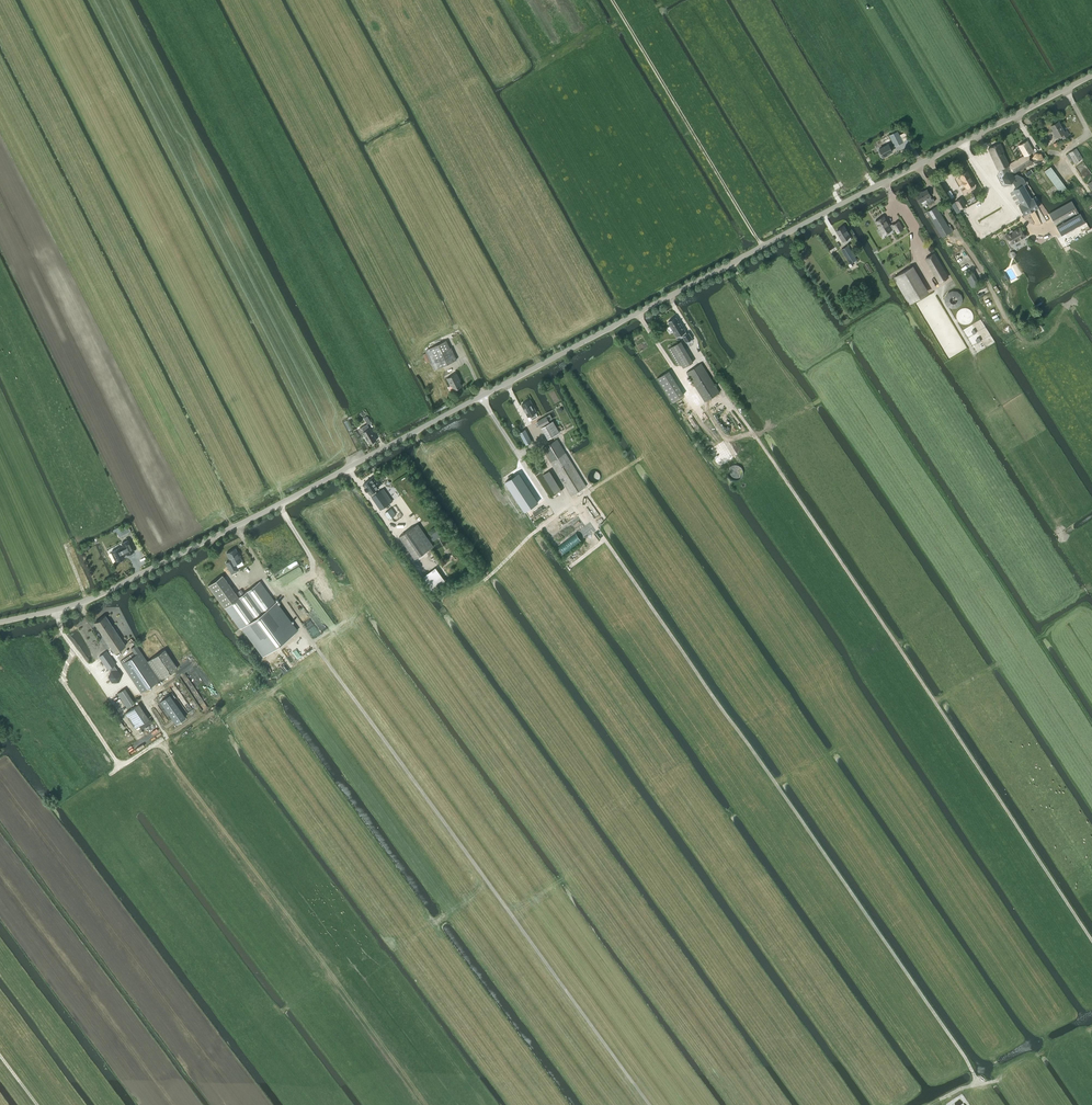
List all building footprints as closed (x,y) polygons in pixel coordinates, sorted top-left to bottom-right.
[(1063,138),(1068,135),(1066,131),(1064,132),(1058,121),(1050,125),(1054,131),(1053,131),(1056,137),(1061,135),(1063,138)] [(894,146),(903,142),(897,131),(889,135),(892,142),(889,144),(879,149),(883,156),(887,154),(887,153),(892,151),(890,147),(894,145),(894,146)] [(1009,165),(1014,174),(1015,173),(1014,172),(1033,162),(1028,154),(1033,151),(1027,140),(1018,145),(1024,155),(1009,164),(1009,165)] [(1014,175),(1013,174),(1014,174),(1009,165),(1009,164),(1003,151),(1004,151),(1000,143),(988,148),(998,169),(1001,168),(1003,173),(1004,174),(1002,177),(1005,183),(1011,183),(1012,182),(1013,183),(1016,188),(1023,184),(1026,183),(1023,177),(1017,174),(1014,175)] [(1082,158),(1076,148),(1068,153),(1069,153),(1066,155),(1070,161),(1072,160),(1074,163),(1082,158)] [(1041,154),(1035,153),(1032,158),(1034,163),(1040,163),(1043,159),(1041,154)] [(1060,192),(1066,188),(1050,166),(1044,171),(1060,192)] [(975,184),(967,171),(959,175),(962,180),(961,180),(965,187),(966,186),(967,188),(975,184)] [(1031,198),(1023,184),(1016,188),(1013,190),(1021,203),(1031,198)] [(920,202),(925,199),(928,205),(934,201),(932,198),(931,199),(930,196),(926,189),(921,192),(920,192),(916,195),(920,202)] [(1031,198),(1021,203),(1022,204),(1019,205),(1024,215),(1039,207),(1033,197),(1031,198)] [(960,208),(965,205),(961,198),(955,201),(960,208)] [(1071,200),(1049,213),(1052,219),(1074,206),(1071,200)] [(942,237),(951,231),(936,206),(927,212),(942,237)] [(1079,213),(1057,226),(1062,235),(1085,222),(1079,213)] [(893,225),(892,224),(889,225),(883,216),(875,221),(879,228),(881,227),(885,233),(891,229),(892,230),(895,229),(897,232),(903,229),(898,221),(893,225)] [(843,241),(850,236),(844,226),(836,231),(843,241)] [(1025,236),(1020,227),(1006,236),(1011,244),(1025,236)] [(850,263),(856,259),(848,245),(841,249),(850,263)] [(948,277),(934,253),(925,258),(939,282),(948,277)] [(971,287),(979,283),(973,272),(965,276),(971,287)] [(686,334),(679,321),(678,322),(676,317),(668,322),(670,325),(670,326),(677,338),(681,335),(686,342),(692,338),(689,332),(686,334)] [(451,348),(450,348),(446,340),(425,350),(434,370),(456,360),(451,348)] [(690,363),(679,343),(668,349),(678,365),(681,363),(683,367),(690,363)] [(705,401),(719,392),(701,363),(686,372),(705,401)] [(657,378),(672,401),(684,394),(669,371),(657,378)] [(454,389),(462,386),(458,378),(459,377),(456,373),(447,378),(451,386),(452,385),(454,389)] [(537,412),(531,400),(522,404),(525,409),(526,411),(526,412),(528,416),(530,416),(532,420),(539,417),(536,412),(537,412)] [(542,418),(537,421),(541,428),(541,427),(548,439),(559,433),(553,421),(550,423),(549,421),(552,419),(550,414),(542,418)] [(370,443),(376,440),(370,428),(369,428),(367,424),(362,427),(364,431),(363,432),(365,434),(363,435),(368,440),(370,443)] [(520,432),(526,444),(532,441),(526,429),(520,432)] [(542,448),(565,486),(571,495),(586,486),(557,439),(542,448)] [(524,481),(519,473),(505,482),(508,486),(516,497),(524,511),(538,502),(531,491),(524,481)] [(377,482),(376,482),(372,478),(366,482),(363,484),(365,487),(364,488),(367,491),(370,494),(372,496),(380,508),(380,509),(389,503),(381,490),(376,493),(374,491),(379,487),(378,486),(379,486),(377,482)] [(389,518),(396,514),(391,508),(385,512),(389,518)] [(415,558),(429,548),(413,526),(399,536),(415,558)] [(127,554),(134,551),(128,540),(122,543),(123,547),(120,549),(119,548),(111,552),(116,562),(124,558),(123,555),(127,553),(127,554)] [(231,574),(238,570),(235,564),(241,561),(235,548),(226,553),(230,561),(226,563),(231,574)] [(224,607),(238,597),(222,575),(208,585),(224,607)] [(241,627),(275,602),(260,581),(238,597),(224,607),(240,629),(241,627)] [(262,656),(298,630),(277,601),(275,602),(241,627),(262,656)] [(114,653),(125,645),(105,615),(94,623),(114,653)] [(159,680),(147,661),(136,645),(131,648),(135,654),(134,655),(122,663),(122,664),(141,692),(159,680)] [(159,680),(177,668),(165,649),(147,661),(159,680)] [(115,664),(106,651),(99,656),(108,669),(109,668),(110,670),(117,669),(114,665),(115,664)] [(133,652),(120,661),(122,663),(134,655),(133,652)] [(117,669),(110,670),(107,676),(111,682),(118,681),(121,675),(117,669)] [(136,703),(124,687),(116,693),(127,709),(136,703)] [(177,706),(169,694),(160,701),(176,723),(185,717),(177,706)]
